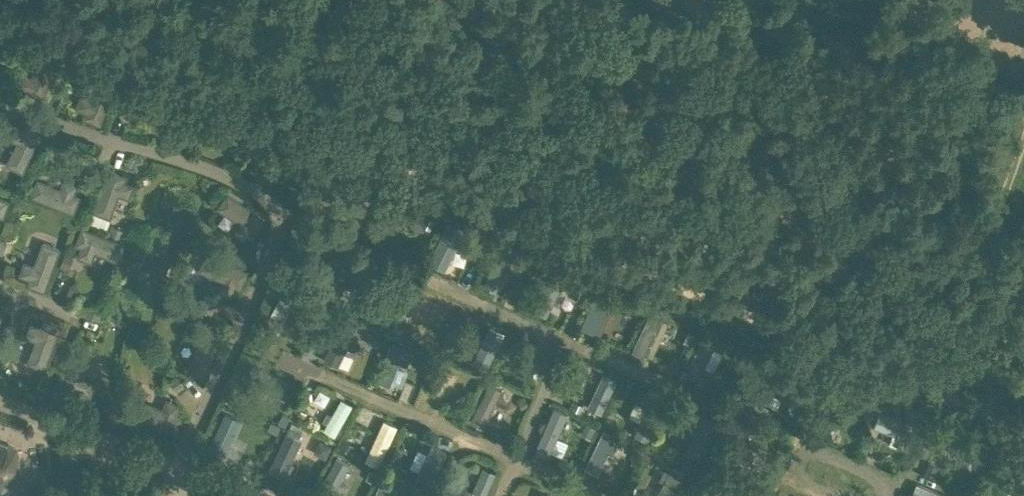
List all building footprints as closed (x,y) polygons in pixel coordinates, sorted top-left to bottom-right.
[(41,55),(25,96),(40,103),(41,103),(57,61),(41,55)] [(101,76),(85,117),(100,124),(117,82),(101,76)] [(27,124),(6,165),(23,173),(43,132),(27,124)] [(109,168),(93,212),(110,218),(126,175),(109,168)] [(37,181),(31,198),(74,214),(80,197),(37,181)] [(228,193),(217,208),(255,235),(265,220),(228,193)] [(3,217),(9,200),(0,197),(0,216),(3,217)] [(427,216),(423,226),(431,229),(435,220),(427,216)] [(450,221),(430,263),(446,271),(466,228),(450,221)] [(82,228),(75,245),(118,262),(124,245),(82,228)] [(481,237),(476,247),(483,250),(487,240),(481,237)] [(43,243),(27,287),(44,293),(60,250),(43,243)] [(500,247),(483,285),(497,291),(514,253),(500,247)] [(206,255),(199,271),(240,288),(247,272),(206,255)] [(328,260),(315,296),(330,301),(343,266),(328,260)] [(533,261),(529,271),(538,274),(541,265),(533,261)] [(552,270),(533,309),(547,316),(567,277),(552,270)] [(599,287),(582,328),(595,333),(612,293),(599,287)] [(280,298),(259,338),(271,345),(293,305),(280,298)] [(650,313),(632,351),(647,358),(664,320),(650,313)] [(343,319),(324,359),(338,365),(356,325),(343,319)] [(43,322),(28,363),(45,369),(60,328),(43,322)] [(394,325),(391,332),(403,337),(406,330),(394,325)] [(484,343),(474,365),(490,373),(508,333),(491,326),(488,333),(483,331),(479,340),(484,343)] [(205,330),(188,369),(204,376),(222,338),(205,330)] [(370,332),(369,345),(381,345),(381,332),(370,332)] [(705,336),(687,370),(700,376),(717,343),(705,336)] [(377,379),(391,385),(405,348),(392,342),(391,342),(377,379)] [(76,349),(60,393),(77,398),(80,391),(93,355),(76,349)] [(437,359),(422,392),(436,398),(451,366),(437,359)] [(241,360),(233,377),(286,401),(294,385),(241,360)] [(767,371),(759,387),(799,407),(807,391),(767,371)] [(603,374),(588,407),(601,413),(616,380),(603,374)] [(316,384),(311,400),(326,404),(330,388),(316,384)] [(489,385),(471,421),(484,427),(502,391),(489,385)] [(653,396),(635,436),(648,442),(666,402),(653,396)] [(328,413),(323,421),(327,424),(324,430),(334,436),(352,405),(342,399),(332,416),(328,413)] [(138,402),(132,418),(176,434),(182,417),(161,410),(139,401),(138,402)] [(577,402),(574,409),(581,412),(584,405),(577,402)] [(299,406),(296,412),(305,417),(309,410),(299,406)] [(554,409),(537,448),(549,454),(567,415),(554,409)] [(880,412),(875,427),(912,442),(918,427),(880,412)] [(225,413),(207,453),(222,460),(241,421),(225,413)] [(283,414),(278,423),(286,427),(291,418),(283,414)] [(703,417),(686,453),(701,460),(718,423),(703,417)] [(384,421),(364,461),(377,467),(397,427),(384,421)] [(272,422),(268,429),(278,435),(282,428),(272,422)] [(293,423),(289,430),(299,436),(303,429),(293,423)] [(586,423),(581,433),(592,439),(597,429),(586,423)] [(604,431),(586,467),(599,473),(616,437),(604,431)] [(287,433),(270,469),(284,476),(301,440),(287,433)] [(2,491),(17,479),(21,465),(17,446),(0,440),(0,490),(2,491)] [(345,441),(341,447),(351,453),(355,447),(345,441)] [(665,442),(662,450),(670,454),(674,446),(665,442)] [(433,445),(415,481),(430,488),(447,452),(433,445)] [(318,494),(322,495),(335,495),(351,466),(337,458),(318,494)] [(658,495),(674,495),(686,472),(674,465),(658,495)] [(472,495),(488,495),(497,475),(484,469),(472,495)] [(371,471),(367,479),(372,482),(377,474),(371,471)] [(374,495),(392,495),(396,487),(381,481),(374,495)] [(1005,491),(1012,495),(1023,495),(1023,490),(1013,481),(1005,491)] [(913,495),(947,495),(918,484),(913,495)]
